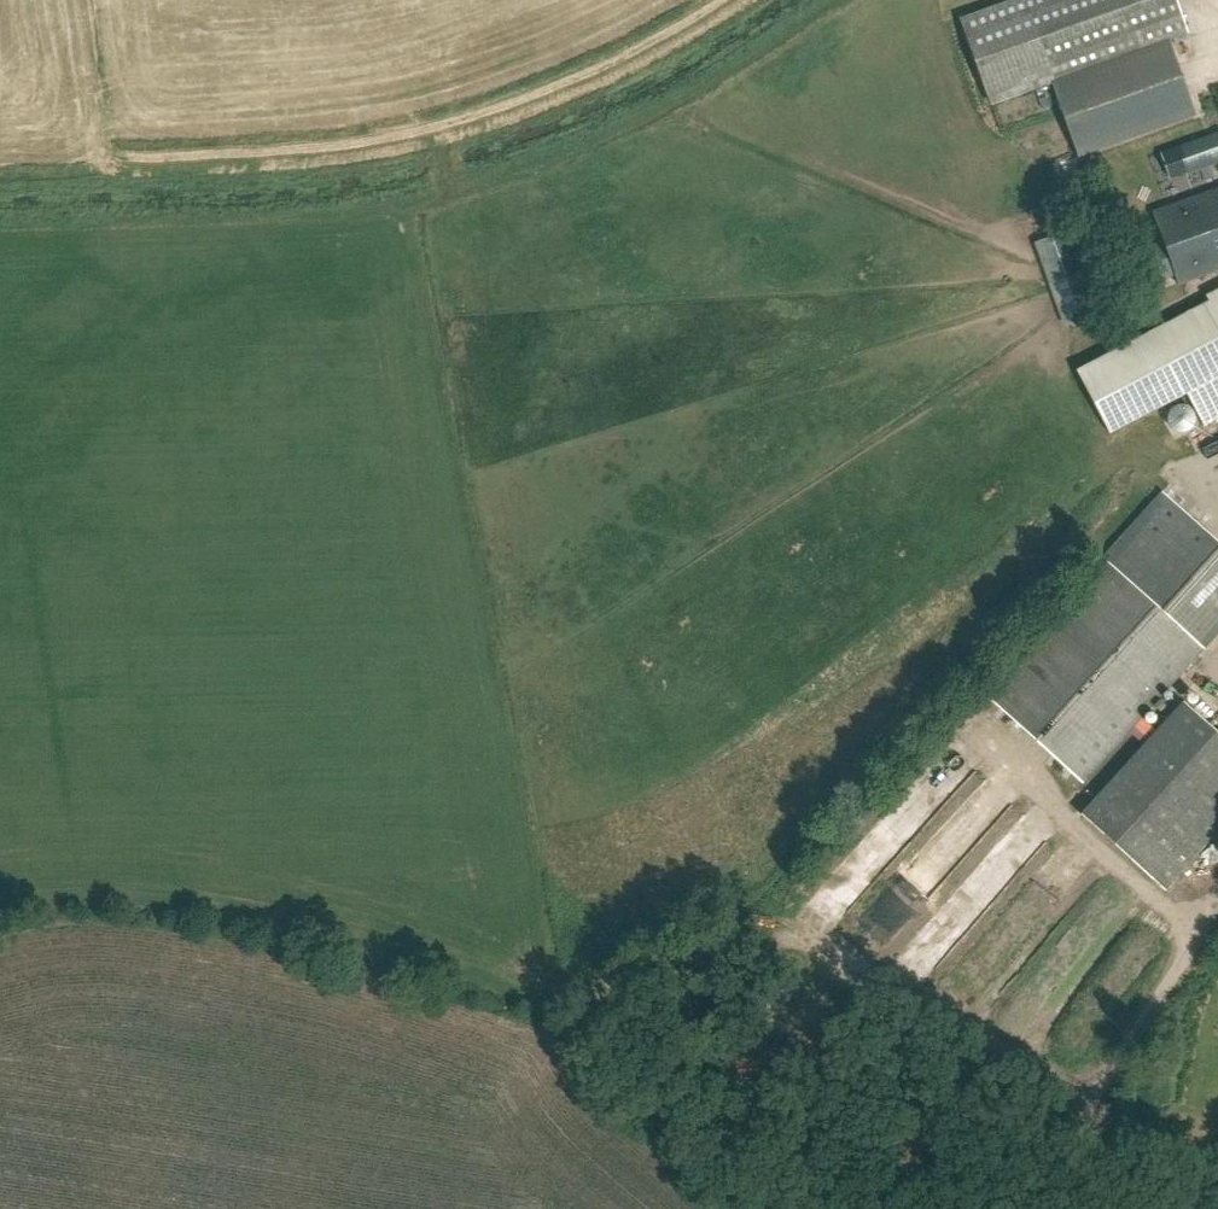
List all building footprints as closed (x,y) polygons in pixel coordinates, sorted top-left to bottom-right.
[(960,18),(990,102),(1051,80),(1078,156),(1196,114),(1170,39),(1187,33),(1175,0),(1012,0),(960,18)] [(1177,146),(1187,174),(1217,162),(1217,131),(1177,146)] [(1160,215),(1186,288),(1217,276),(1217,194),(1160,215)] [(1033,217),(1038,227),(1062,214),(1056,204),(1033,217)] [(1050,286),(1065,328),(1111,311),(1080,226),(1034,243),(1050,286)] [(1178,281),(1164,244),(1132,256),(1146,293),(1178,281)] [(1206,296),(1209,300),(1077,371),(1110,432),(1184,393),(1203,427),(1217,419),(1217,289),(1206,296)] [(1161,493),(1103,559),(1109,565),(988,700),(1083,784),(1101,765),(1109,772),(1122,757),(1114,750),(1129,732),(1133,736),(1145,722),(1141,719),(1217,633),(1217,544),(1161,493)] [(1183,702),(1081,814),(1165,891),(1217,832),(1217,734),(1183,702)] [(950,841),(941,852),(955,862),(964,851),(950,841)]
